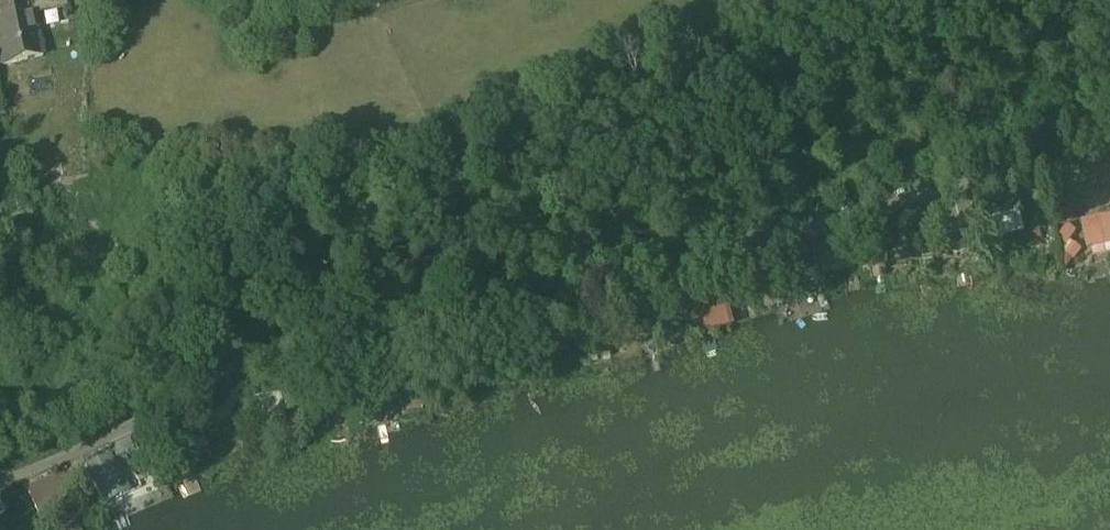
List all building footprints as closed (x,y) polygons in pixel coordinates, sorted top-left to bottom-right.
[(0,13),(0,58),(2,70),(42,62),(32,12),(62,6),(61,0),(11,0),(13,11),(0,13)] [(1081,218),(1084,249),(1109,247),(1109,216),(1081,218)] [(822,241),(786,246),(791,286),(827,281),(822,241)] [(85,461),(102,502),(130,491),(113,450),(85,461)]
